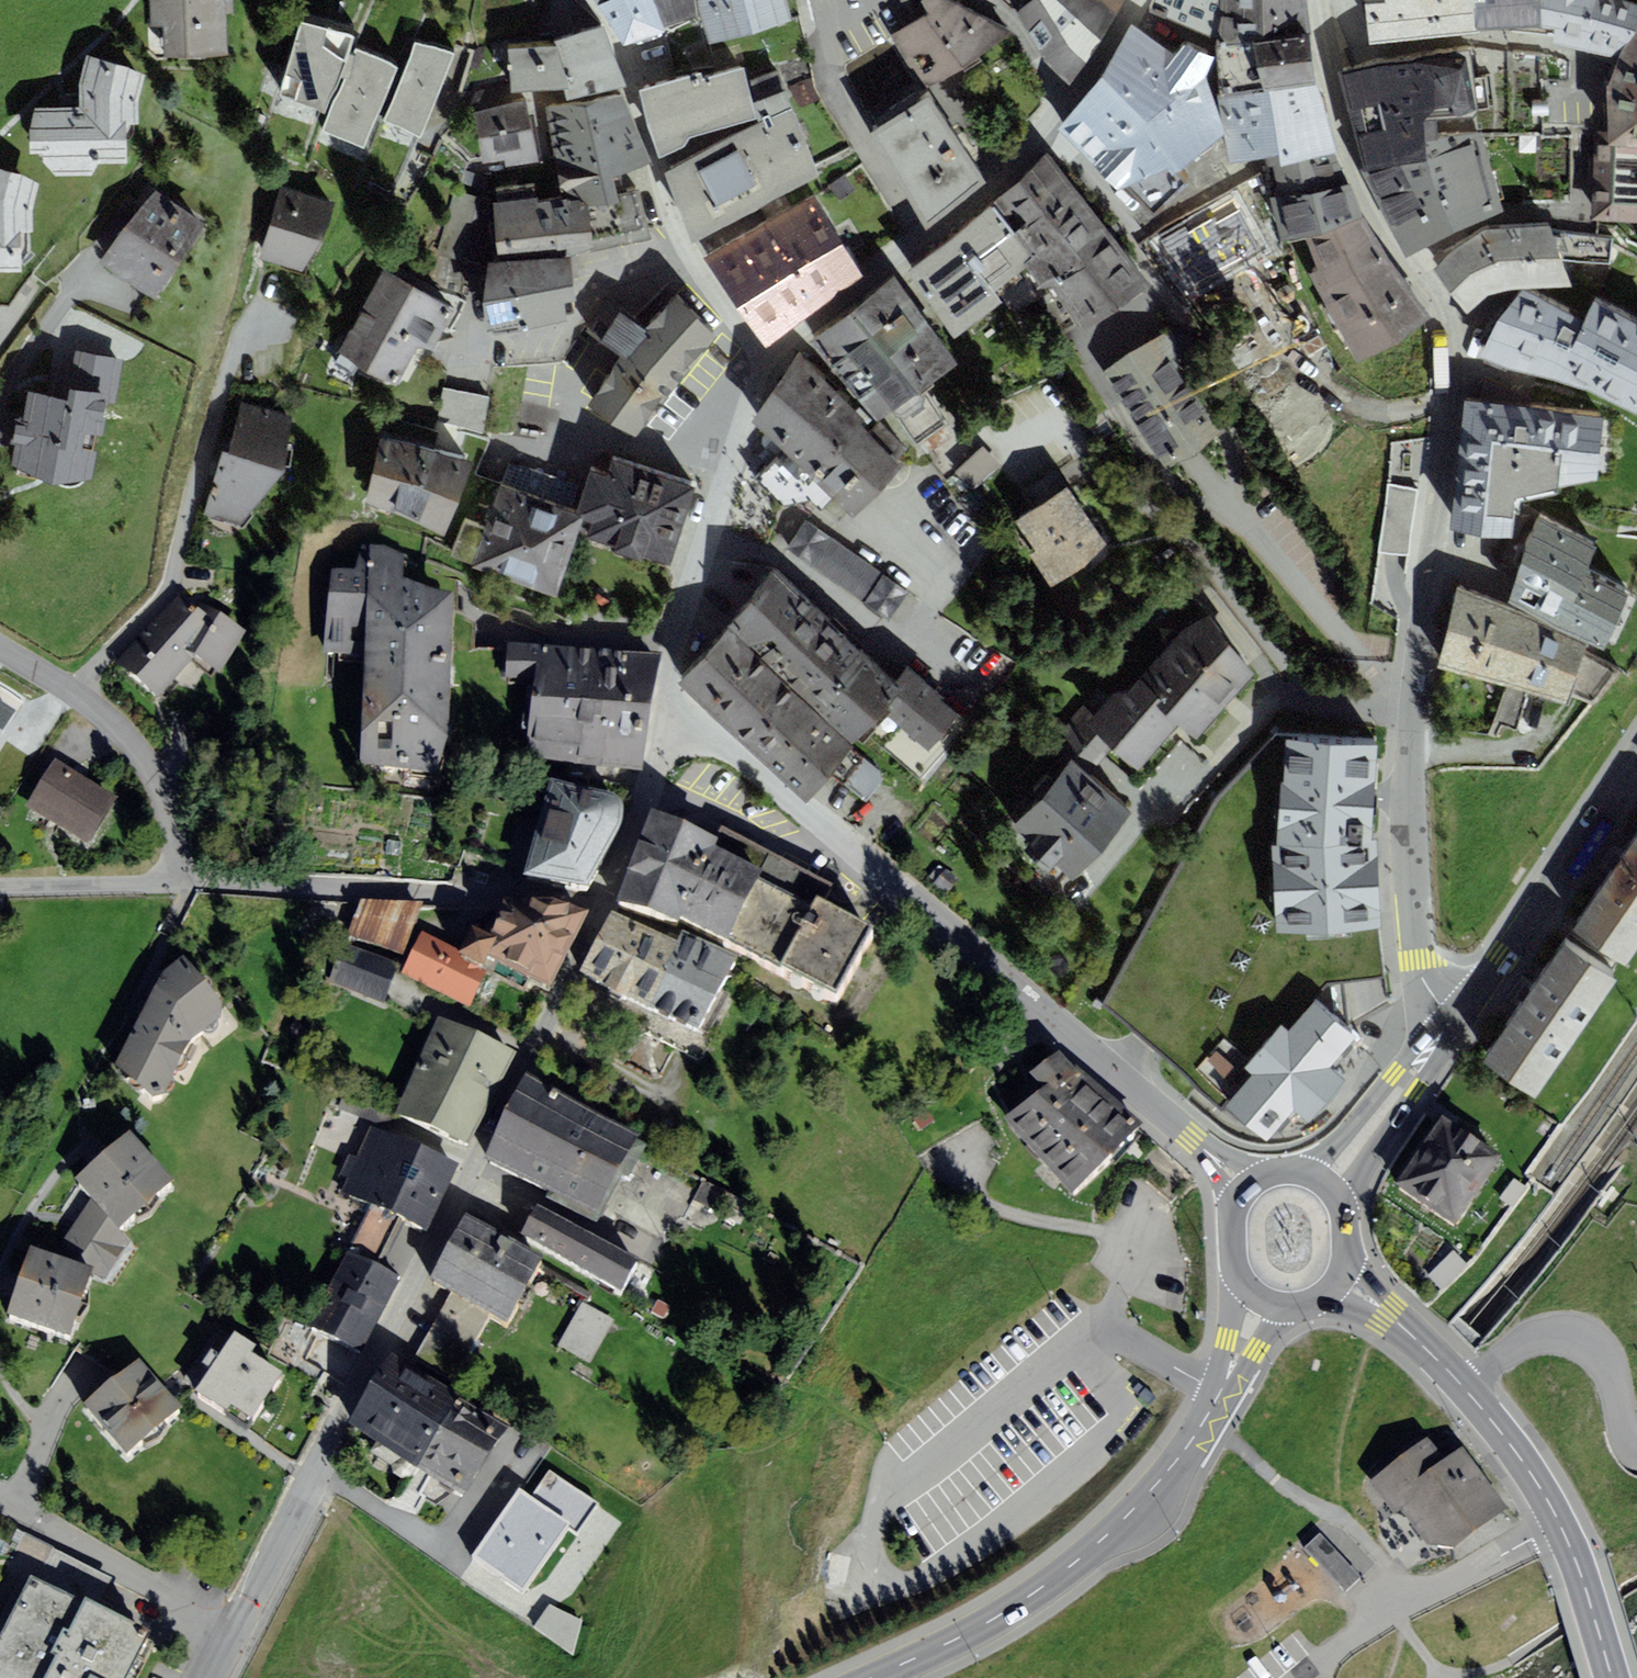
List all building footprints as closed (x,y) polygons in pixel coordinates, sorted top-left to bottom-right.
[(227,0),(150,0),(151,27),(163,27),(164,58),(229,56),(227,0)] [(664,29),(652,0),(596,0),(623,44),(664,29)] [(664,29),(700,15),(698,0),(652,0),(664,29)] [(708,45),(793,22),(786,0),(698,0),(700,15),(708,45)] [(1012,32),(953,0),(922,0),(929,13),(892,34),(923,88),(1012,32)] [(1116,15),(1099,0),(1031,0),(1027,4),(1017,14),(1042,58),(1072,85),(1116,15)] [(1116,15),(1123,0),(1099,0),(1116,15)] [(1148,11),(1215,39),(1225,0),(1153,0),(1148,11)] [(1314,78),(1305,0),(1225,0),(1215,39),(1221,96),(1314,78)] [(1370,45),(1543,27),(1540,0),(1365,0),(1370,45)] [(1636,12),(1636,4),(1623,0),(1540,0),(1543,27),(1555,31),(1553,45),(1619,60),(1636,12)] [(1619,60),(1606,93),(1606,145),(1636,147),(1636,12),(1619,60)] [(354,37),(301,23),(280,96),(324,112),(354,37)] [(565,99),(625,86),(602,26),(556,41),(564,88),(565,99)] [(1186,169),(1224,135),(1206,75),(1214,54),(1185,41),(1174,56),(1133,28),(1060,131),(1121,193),(1126,190),(1152,217),(1195,177),(1186,169)] [(508,44),(509,90),(564,88),(556,41),(508,44)] [(455,55),(415,44),(385,122),(420,138),(455,55)] [(1469,47),(1413,57),(1423,116),(1437,116),(1478,112),(1469,47)] [(398,69),(356,49),(322,130),(365,147),(398,69)] [(145,75),(85,55),(79,85),(80,106),(35,108),(30,129),(29,155),(40,156),(56,176),(91,177),(99,164),(128,164),(126,126),(138,126),(138,101),(145,75)] [(1437,136),(1437,116),(1423,116),(1413,57),(1338,70),(1363,169),(1426,157),(1425,138),(1437,136)] [(753,102),(744,68),(702,79),(700,73),(642,91),(660,157),(683,147),(688,138),(757,118),(753,102)] [(1229,165),(1278,156),(1280,168),(1337,155),(1314,78),(1221,96),(1229,165)] [(692,242),(818,175),(784,91),(753,102),(757,118),(758,122),(665,171),(692,242)] [(984,179),(928,94),(873,129),(927,224),(984,179)] [(651,164),(622,96),(545,108),(561,200),(581,198),(590,206),(618,203),(616,194),(613,179),(651,164)] [(503,169),(539,162),(527,101),(473,112),(484,164),(501,161),(503,169)] [(1480,130),(1437,136),(1425,138),(1426,157),(1363,169),(1406,253),(1504,208),(1480,130)] [(1606,145),(1594,145),(1592,222),(1636,225),(1636,147),(1606,145)] [(997,200),(1019,229),(1074,190),(1045,153),(997,200)] [(1276,198),(1345,185),(1337,155),(1280,168),(1273,169),(1276,198)] [(0,168),(0,273),(21,272),(21,235),(33,232),(32,210),(39,185),(23,175),(0,168)] [(1241,175),(1176,213),(1199,252),(1264,214),(1241,175)] [(1345,185),(1276,198),(1270,200),(1281,242),(1306,239),(1364,219),(1350,184),(1345,185)] [(260,260),(303,271),(323,243),(335,203),(279,188),(260,260)] [(153,299),(205,226),(154,189),(102,263),(153,299)] [(594,252),(651,240),(638,190),(616,194),(618,203),(590,206),(594,248),(594,252)] [(1114,240),(1074,190),(1019,229),(1014,234),(1035,261),(1026,268),(1044,292),(1052,286),(1114,240)] [(492,203),(446,191),(430,255),(476,267),(492,203)] [(499,258),(594,248),(590,206),(581,198),(561,200),(538,203),(538,198),(494,204),(499,258)] [(862,276),(813,198),(704,260),(743,316),(767,347),(788,331),(862,276)] [(992,205),(951,238),(995,292),(1026,268),(1035,261),(1014,234),(992,205)] [(1358,363),(1431,318),(1364,219),(1306,239),(1318,271),(1308,275),(1358,363)] [(1506,286),(1569,283),(1548,221),(1482,226),(1430,265),(1467,310),(1484,292),(1506,286)] [(1002,302),(995,292),(951,238),(904,272),(955,338),(1002,302)] [(1151,287),(1114,240),(1052,286),(1084,331),(1151,287)] [(519,332),(567,322),(565,305),(576,301),(571,258),(488,264),(484,303),(488,333),(518,328),(519,332)] [(382,270),(337,353),(397,386),(419,346),(432,353),(455,310),(382,270)] [(809,342),(844,383),(926,322),(892,276),(809,342)] [(1526,288),(1484,356),(1523,373),(1557,378),(1636,412),(1636,320),(1595,300),(1587,320),(1526,288)] [(678,384),(718,334),(673,298),(646,333),(607,302),(584,331),(620,360),(586,402),(634,440),(678,384)] [(957,364),(926,322),(844,383),(877,422),(893,412),(923,392),(957,364)] [(1104,373),(1165,467),(1219,432),(1179,369),(1172,329),(1104,373)] [(123,359),(75,351),(72,373),(49,369),(45,395),(27,392),(22,424),(18,423),(11,467),(51,485),(91,481),(99,436),(101,437),(107,403),(116,405),(123,359)] [(805,472),(809,477),(861,425),(865,420),(800,352),(752,423),(760,430),(788,456),(781,464),(798,479),(805,472)] [(490,397),(443,388),(436,424),(483,433),(490,397)] [(947,424),(923,392),(893,412),(917,444),(947,424)] [(1605,415),(1465,398),(1452,527),(1513,533),(1516,494),(1598,475),(1605,415)] [(222,452),(204,515),(239,526),(284,472),(292,418),(241,401),(229,453),(222,452)] [(511,433),(548,439),(552,413),(515,407),(511,433)] [(869,433),(861,425),(809,477),(851,518),(902,468),(895,461),(907,450),(880,422),(869,433)] [(399,442),(379,437),(365,504),(406,518),(443,536),(459,503),(472,463),(434,452),(438,434),(404,425),(399,442)] [(983,447),(955,472),(973,492),(1001,466),(983,447)] [(669,563),(697,484),(624,459),(613,455),(607,474),(591,468),(575,513),(585,516),(578,534),(616,548),(615,549),(643,558),(644,555),(669,563)] [(1108,550),(1056,471),(1023,492),(1019,494),(1031,512),(1016,521),(1036,552),(1030,556),(1051,587),(1108,550)] [(1417,489),(1388,485),(1379,553),(1394,554),(1409,556),(1417,489)] [(578,534),(585,516),(575,513),(499,486),(484,529),(464,522),(451,558),(557,595),(578,534)] [(1603,647),(1630,593),(1586,571),(1600,543),(1540,513),(1527,539),(1508,600),(1603,647)] [(887,622),(908,592),(806,522),(785,552),(887,622)] [(357,584),(331,584),(324,664),(364,667),(360,779),(439,787),(449,755),(454,616),(402,595),(405,570),(385,558),(362,555),(357,584)] [(727,628),(793,688),(842,635),(775,575),(727,628)] [(1438,669),(1505,687),(1528,616),(1508,607),(1457,588),(1438,669)] [(209,631),(199,621),(176,600),(115,671),(156,711),(194,669),(184,660),(209,631)] [(184,660),(194,669),(221,683),(246,642),(204,615),(199,621),(209,631),(184,660)] [(1179,632),(1137,682),(1178,726),(1197,740),(1255,674),(1207,615),(1179,632)] [(1586,645),(1528,616),(1505,687),(1564,706),(1569,695),(1594,704),(1616,673),(1583,653),(1586,645)] [(676,683),(743,744),(793,688),(727,628),(676,683)] [(895,684),(842,635),(793,688),(856,745),(884,713),(904,692),(895,684)] [(525,765),(642,783),(661,666),(508,655),(505,687),(536,690),(525,765)] [(904,692),(884,713),(927,752),(960,716),(908,670),(895,684),(904,692)] [(1138,772),(1178,726),(1137,682),(1126,694),(1113,694),(1094,715),(1086,725),(1113,749),(1138,772)] [(856,745),(793,688),(743,744),(805,800),(831,772),(864,802),(885,778),(853,748),(856,745)] [(16,710),(0,700),(0,737),(16,710)] [(1068,763),(1040,796),(1100,848),(1132,812),(1090,775),(1113,749),(1086,725),(1094,715),(1083,706),(1048,745),(1068,763)] [(1226,1107),(1266,1143),(1293,1112),(1309,1124),(1326,1104),(1346,1080),(1330,1069),(1358,1036),(1324,1007),(1325,985),(1384,977),(1381,926),(1276,932),(1272,838),(1277,837),(1285,730),(1216,794),(1102,1007),(1145,1039),(1222,1111),(1226,1107)] [(1276,932),(1381,926),(1378,840),(1376,737),(1285,730),(1277,837),(1272,838),(1276,932)] [(55,758),(42,780),(104,819),(117,796),(55,758)] [(88,844),(104,819),(42,780),(26,806),(88,844)] [(522,891),(589,906),(622,842),(623,833),(623,825),(621,818),(615,813),(550,796),(522,891)] [(1072,880),(1100,848),(1040,796),(1012,827),(1031,844),(1024,852),(1050,874),(1056,866),(1072,880)] [(835,1011),(871,944),(822,916),(832,895),(723,834),(715,851),(654,821),(621,913),(682,937),(685,931),(835,1011)] [(1573,932),(1626,968),(1636,951),(1636,838),(1573,932)] [(422,912),(362,906),(349,943),(404,965),(422,912)] [(502,915),(487,955),(497,960),(490,975),(549,1007),(589,930),(555,917),(502,915)] [(613,924),(597,956),(662,989),(678,957),(613,924)] [(422,940),(401,982),(470,1016),(490,975),(497,960),(487,955),(471,947),(464,961),(422,940)] [(1563,944),(1482,1062),(1536,1099),(1617,981),(1563,944)] [(683,947),(678,957),(662,989),(646,1020),(700,1048),(702,1044),(737,974),(683,947)] [(398,967),(345,948),(331,987),(384,1006),(398,967)] [(220,1016),(221,1004),(184,956),(161,971),(114,1065),(154,1096),(175,1085),(191,1039),(220,1016)] [(646,1020),(662,989),(597,956),(581,987),(646,1020)] [(702,1044),(700,1048),(646,1020),(638,1035),(701,1067),(711,1048),(702,1044)] [(393,1123),(464,1157),(510,1063),(438,1029),(393,1123)] [(1109,1179),(1143,1136),(1081,1081),(1077,1085),(1059,1065),(1030,1086),(1042,1105),(1004,1132),(1070,1210),(1109,1179)] [(525,1075),(503,1116),(619,1176),(640,1134),(525,1075)] [(595,1222),(619,1176),(503,1116),(482,1158),(548,1192),(546,1196),(595,1222)] [(1456,1225),(1502,1156),(1442,1116),(1396,1185),(1456,1225)] [(117,1229),(172,1181),(129,1131),(106,1150),(98,1140),(82,1154),(92,1165),(75,1179),(91,1198),(117,1229)] [(419,1238),(452,1171),(372,1131),(339,1198),(419,1238)] [(117,1229),(91,1198),(52,1260),(92,1273),(105,1278),(129,1241),(117,1229)] [(621,1289),(638,1258),(537,1203),(520,1234),(621,1289)] [(506,1321),(543,1256),(467,1212),(429,1276),(453,1290),(416,1353),(454,1375),(490,1312),(506,1321)] [(1455,1251),(1430,1274),(1444,1289),(1469,1266),(1455,1251)] [(69,1340),(92,1273),(52,1260),(27,1252),(19,1276),(5,1272),(0,1286),(0,1291),(13,1296),(5,1319),(69,1340)] [(359,1364),(400,1287),(346,1259),(306,1336),(359,1364)] [(614,1320),(581,1302),(557,1344),(590,1362),(614,1320)] [(250,1439),(284,1388),(253,1367),(258,1359),(215,1331),(181,1382),(202,1396),(197,1404),(250,1439)] [(348,1423),(419,1466),(459,1395),(390,1354),(348,1423)] [(127,1470),(182,1423),(139,1373),(84,1420),(127,1470)] [(508,1425),(459,1395),(419,1466),(466,1494),(508,1425)] [(1454,1548),(1507,1509),(1452,1435),(1435,1447),(1428,1437),(1370,1480),(1386,1503),(1395,1514),(1400,1510),(1426,1545),(1440,1547),(1454,1548)] [(529,1498),(518,1490),(473,1554),(523,1589),(568,1525),(578,1532),(598,1504),(549,1469),(529,1498)] [(152,1630),(98,1604),(112,1576),(24,1533),(0,1582),(0,1677),(129,1677),(152,1630)] [(1321,1533),(1305,1547),(1346,1590),(1361,1576),(1321,1533)] [(551,1601),(535,1628),(571,1650),(588,1622),(551,1601)]
